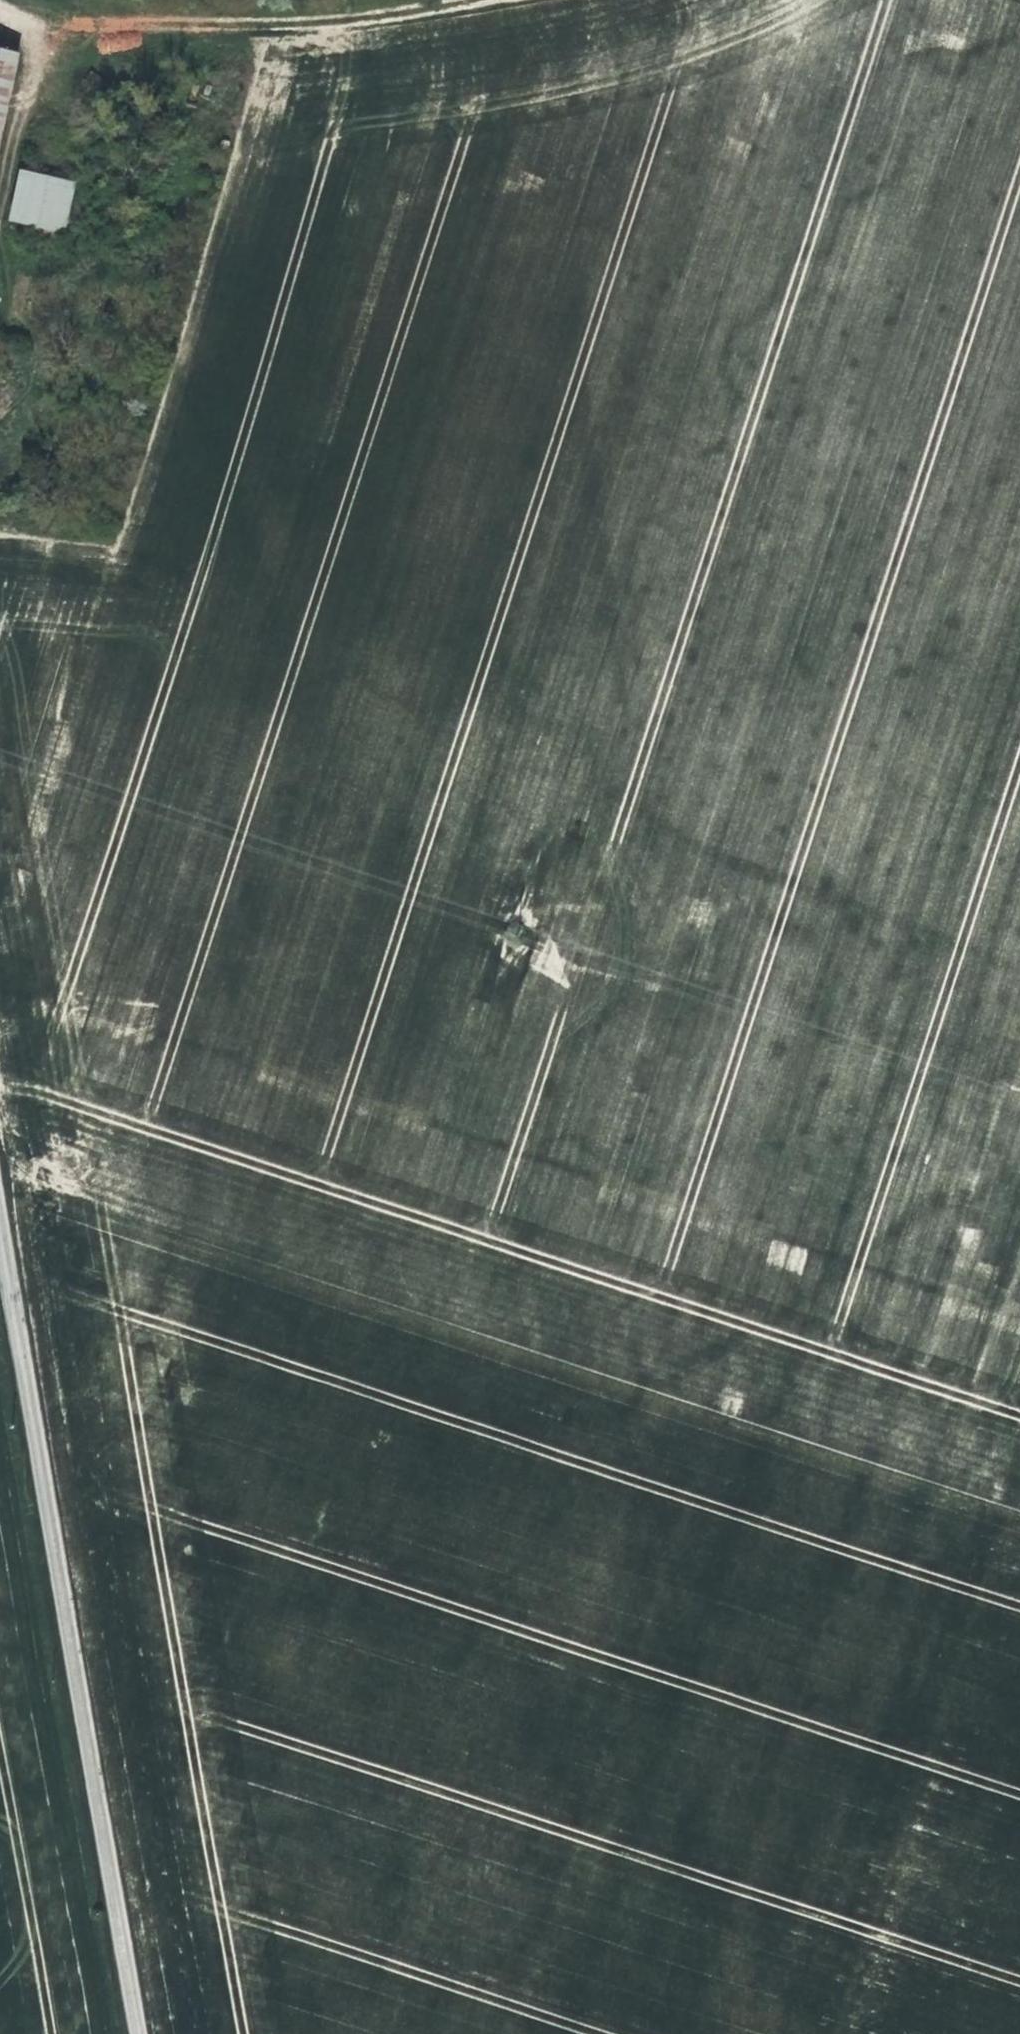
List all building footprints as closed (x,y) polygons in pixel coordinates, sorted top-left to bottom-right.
[(92,196),(99,170),(31,152),(24,177),(53,185),(92,196)] [(41,226),(53,185),(24,177),(12,217),(41,226)] [(79,237),(92,196),(53,185),(41,226),(79,237)]
